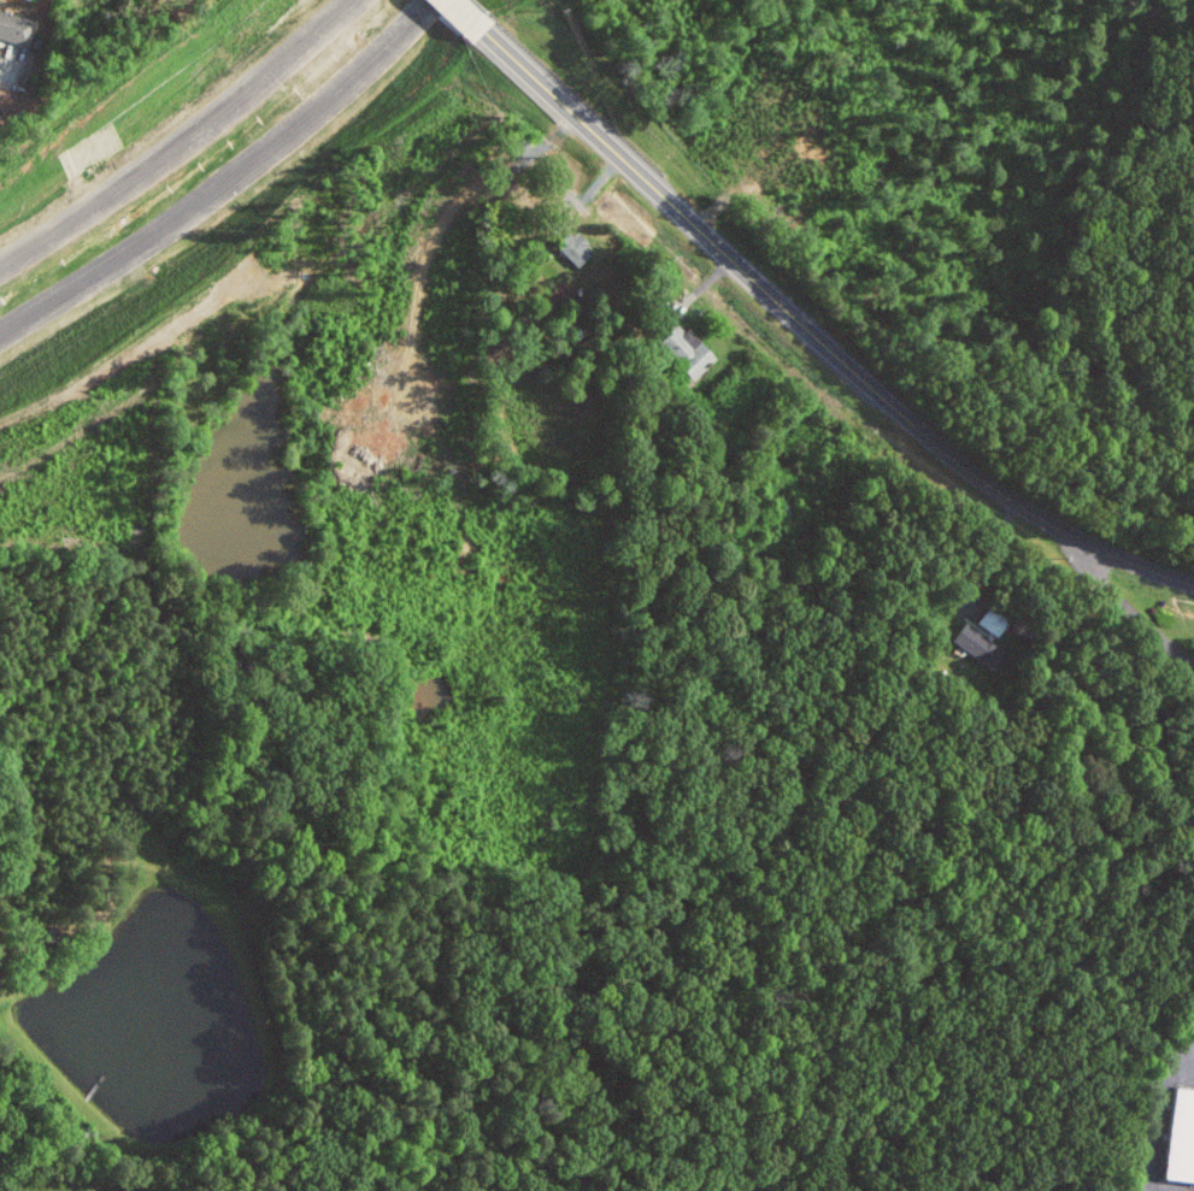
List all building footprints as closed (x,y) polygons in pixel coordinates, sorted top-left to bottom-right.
[(0,12),(0,41),(26,48),(33,22),(0,12)] [(580,247),(583,244),(565,228),(550,245),(574,267),(587,253),(580,247)] [(654,342),(690,380),(712,359),(677,321),(654,342)] [(1001,647),(958,624),(948,644),(991,666),(1001,647)] [(1164,1088),(1154,1179),(1193,1184),(1193,1092),(1164,1088)]
